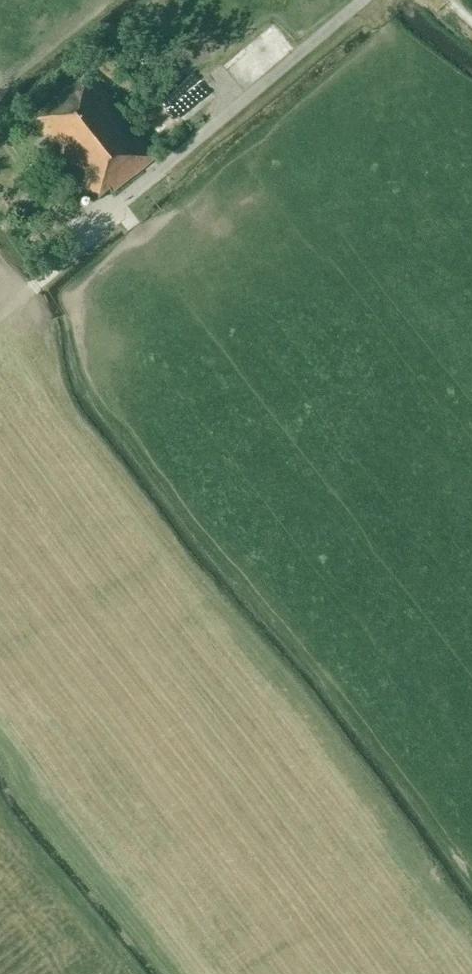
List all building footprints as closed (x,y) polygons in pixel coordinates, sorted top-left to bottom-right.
[(111,193),(155,158),(88,74),(32,119),(55,147),(52,149),(94,202),(108,190),(111,193)]
